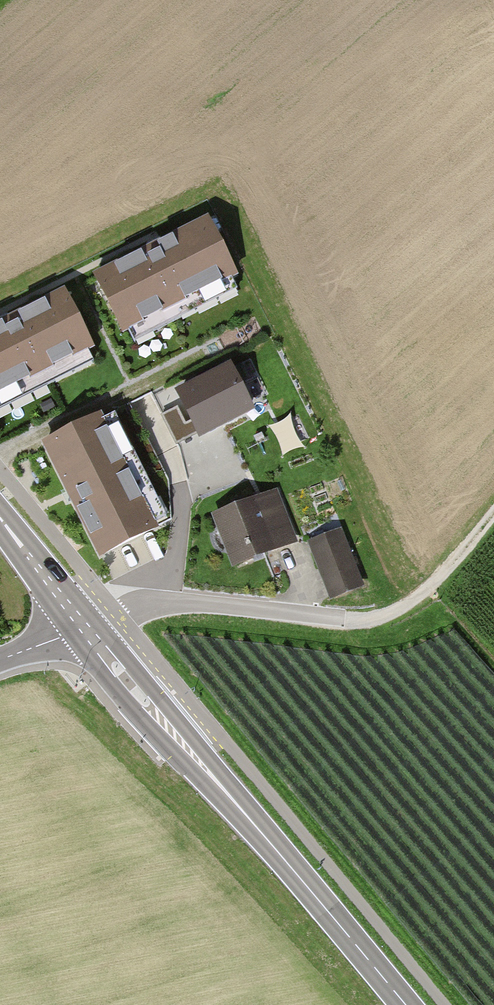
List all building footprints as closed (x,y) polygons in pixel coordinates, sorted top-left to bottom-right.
[(154,247),(93,277),(124,339),(237,284),(206,221),(154,247)] [(0,325),(0,401),(96,354),(66,293),(3,324),(0,325)] [(231,367),(175,395),(199,443),(255,416),(231,367)] [(301,412),(276,422),(279,431),(305,421),(301,412)] [(68,497),(101,563),(155,536),(98,420),(43,447),(68,497)] [(294,539),(278,492),(219,513),(236,560),(294,539)] [(360,585),(340,533),(312,544),(332,596),(360,585)]
